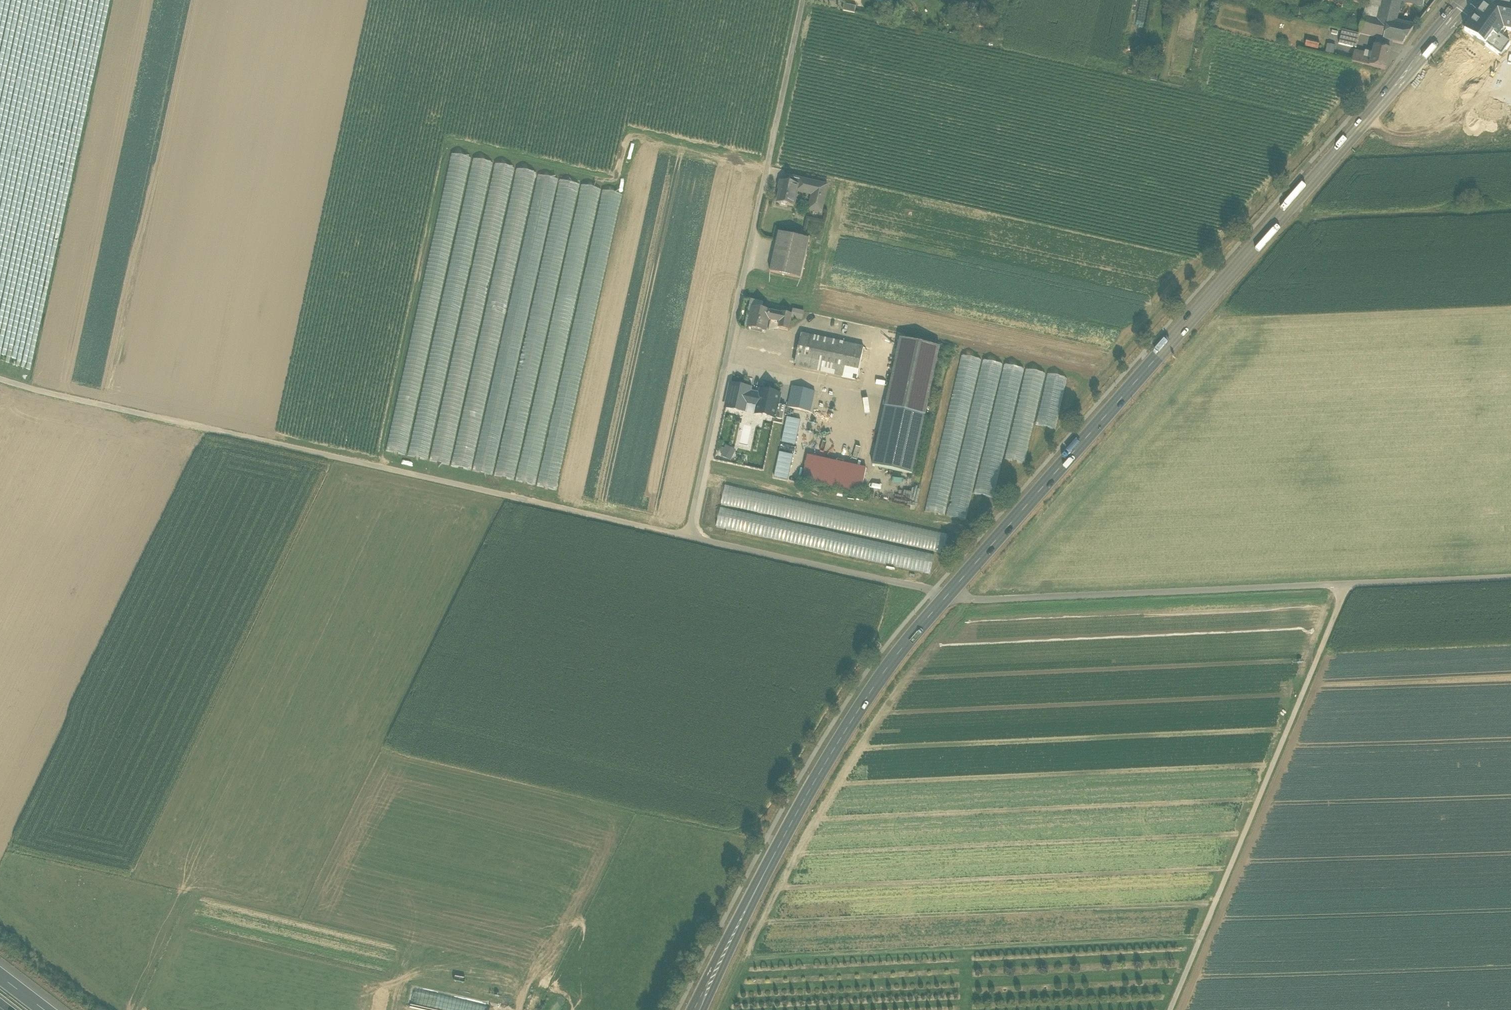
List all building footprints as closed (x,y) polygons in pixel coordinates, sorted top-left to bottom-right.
[(1377,19),(1387,21),(1394,23),(1400,0),(1397,0),(1343,0),(1367,5),(1379,7),(1377,19)] [(1490,49),(1499,36),(1502,32),(1502,31),(1505,29),(1506,30),(1510,31),(1510,0),(1487,0),(1486,0),(1464,30),(1490,49)] [(843,11),(855,13),(856,7),(844,4),(843,11)] [(1367,5),(1364,16),(1377,19),(1379,7),(1367,5)] [(1359,34),(1383,39),(1387,21),(1377,19),(1364,16),(1359,34)] [(1394,23),(1387,21),(1383,39),(1383,40),(1392,42),(1402,44),(1403,44),(1414,27),(1394,23)] [(1116,36),(1117,23),(1106,22),(1105,35),(1116,36)] [(1339,44),(1356,48),(1360,34),(1342,30),(1339,44)] [(1505,52),(1510,44),(1499,36),(1490,49),(1499,55),(1503,50),(1505,52)] [(1374,47),(1390,50),(1392,42),(1383,40),(1376,38),(1374,47)] [(1362,64),(1385,70),(1390,50),(1374,47),(1371,60),(1363,58),(1362,64)] [(1352,62),(1362,64),(1363,58),(1364,55),(1354,53),(1352,62)] [(621,194),(453,156),(386,455),(553,492),(621,194)] [(790,177),(788,183),(799,185),(798,188),(813,192),(809,210),(821,213),(828,185),(790,177)] [(794,206),(798,188),(799,185),(788,183),(781,181),(778,190),(780,190),(777,203),(781,203),(781,204),(786,206),(786,205),(794,206)] [(770,272),(800,279),(809,239),(779,232),(770,272)] [(753,306),(762,309),(764,303),(751,300),(745,327),(748,327),(753,306)] [(765,331),(768,319),(771,311),(762,309),(753,306),(748,327),(765,331)] [(793,309),(792,313),(793,314),(792,318),(802,320),(804,311),(793,309)] [(782,314),(771,311),(768,319),(780,322),(779,327),(789,330),(792,318),(793,314),(792,313),(783,311),(782,314)] [(796,364),(858,377),(865,348),(802,334),(796,364)] [(885,407),(925,416),(940,347),(900,339),(885,407)] [(1066,379),(960,356),(925,514),(967,524),(973,494),(995,499),(1004,460),(1026,465),(1035,425),(1055,429),(1066,379)] [(858,377),(796,364),(795,368),(857,382),(858,377)] [(752,389),(731,385),(726,407),(747,412),(748,406),(757,407),(755,414),(776,418),(779,405),(781,396),(760,391),(760,394),(751,392),(752,389)] [(789,407),(811,412),(815,392),(793,387),(789,407)] [(779,405),(776,418),(783,420),(786,406),(779,405)] [(925,416),(885,407),(873,466),(912,474),(925,416)] [(782,442),(795,445),(801,420),(787,418),(782,442)] [(723,453),(721,456),(731,461),(736,450),(726,446),(725,449),(722,448),(720,452),(723,453)] [(793,455),(780,452),(774,477),(788,480),(793,455)] [(808,456),(803,479),(861,491),(866,468),(808,456)] [(948,534),(724,486),(715,528),(930,574),(934,555),(943,557),(948,534)]
